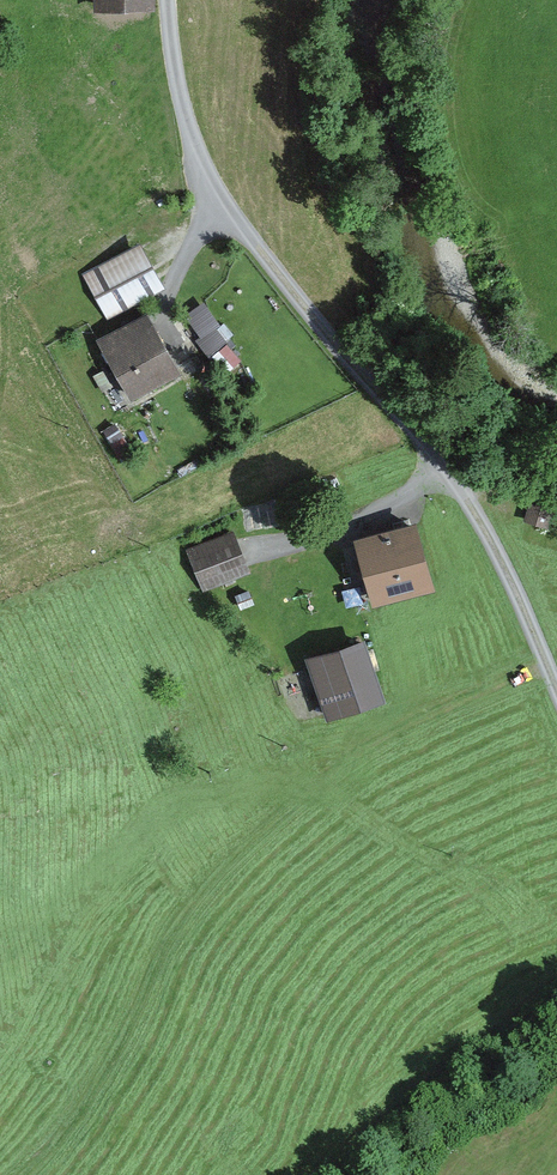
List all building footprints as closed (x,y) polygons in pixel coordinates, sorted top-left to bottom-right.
[(97,16),(148,15),(147,0),(96,0),(97,16)] [(143,250),(85,278),(105,320),(163,292),(143,250)] [(219,292),(194,299),(207,342),(232,335),(219,292)] [(152,318),(101,345),(129,399),(180,372),(152,318)] [(378,600),(442,582),(423,515),(359,532),(378,600)] [(233,535),(192,549),(205,589),(246,575),(233,535)] [(342,557),(287,572),(329,721),(384,705),(342,557)]
